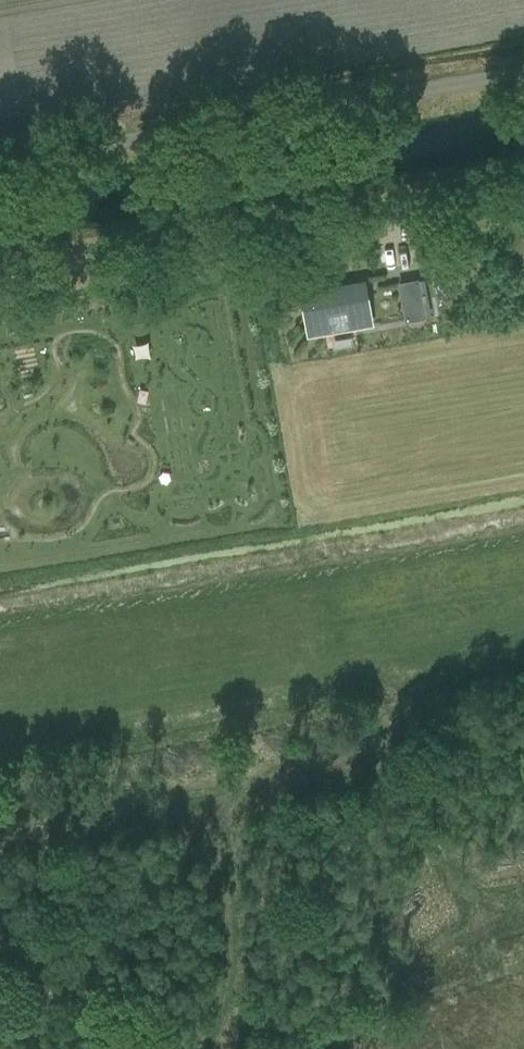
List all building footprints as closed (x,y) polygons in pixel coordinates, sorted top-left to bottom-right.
[(310,335),(369,324),(362,281),(365,280),(365,279),(298,291),(299,292),(302,292),(310,335)] [(400,284),(406,319),(422,316),(416,281),(400,284)]
